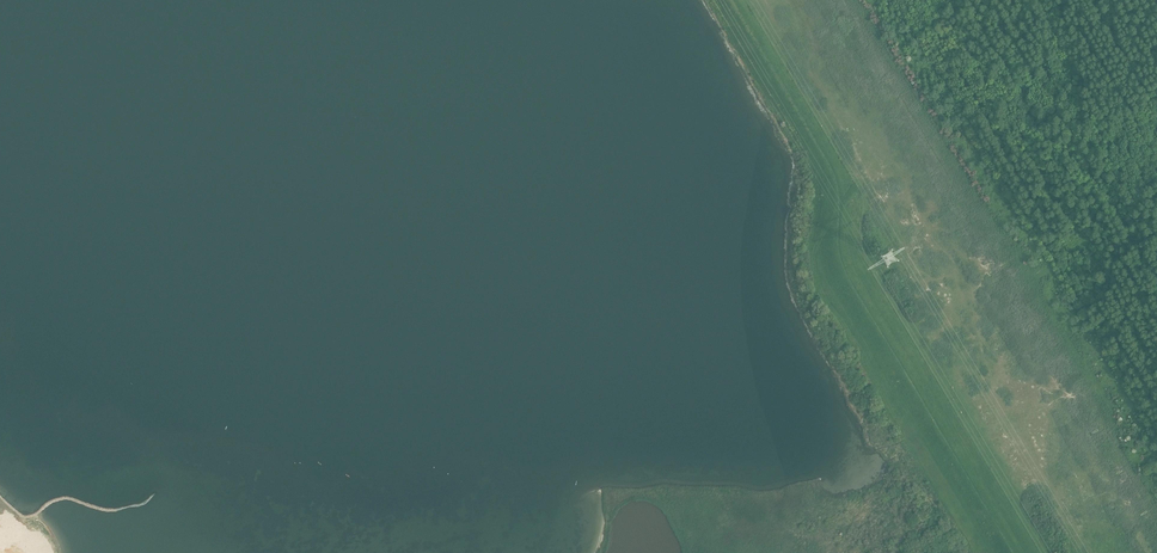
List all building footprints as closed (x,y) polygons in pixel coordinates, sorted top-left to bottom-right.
[(992,91),(984,95),(991,106),(998,101),(999,102),(1002,100),(999,96),(997,92),(996,93),(994,89),(992,91)]
